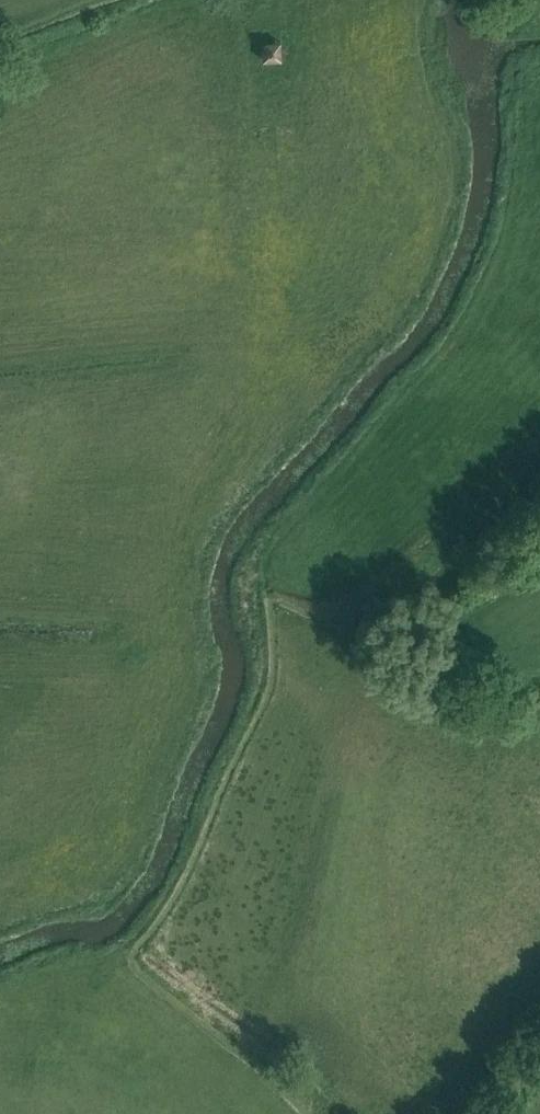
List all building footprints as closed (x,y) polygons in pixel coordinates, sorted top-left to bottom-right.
[(284,44),(265,45),(265,64),(285,63),(284,44)]
